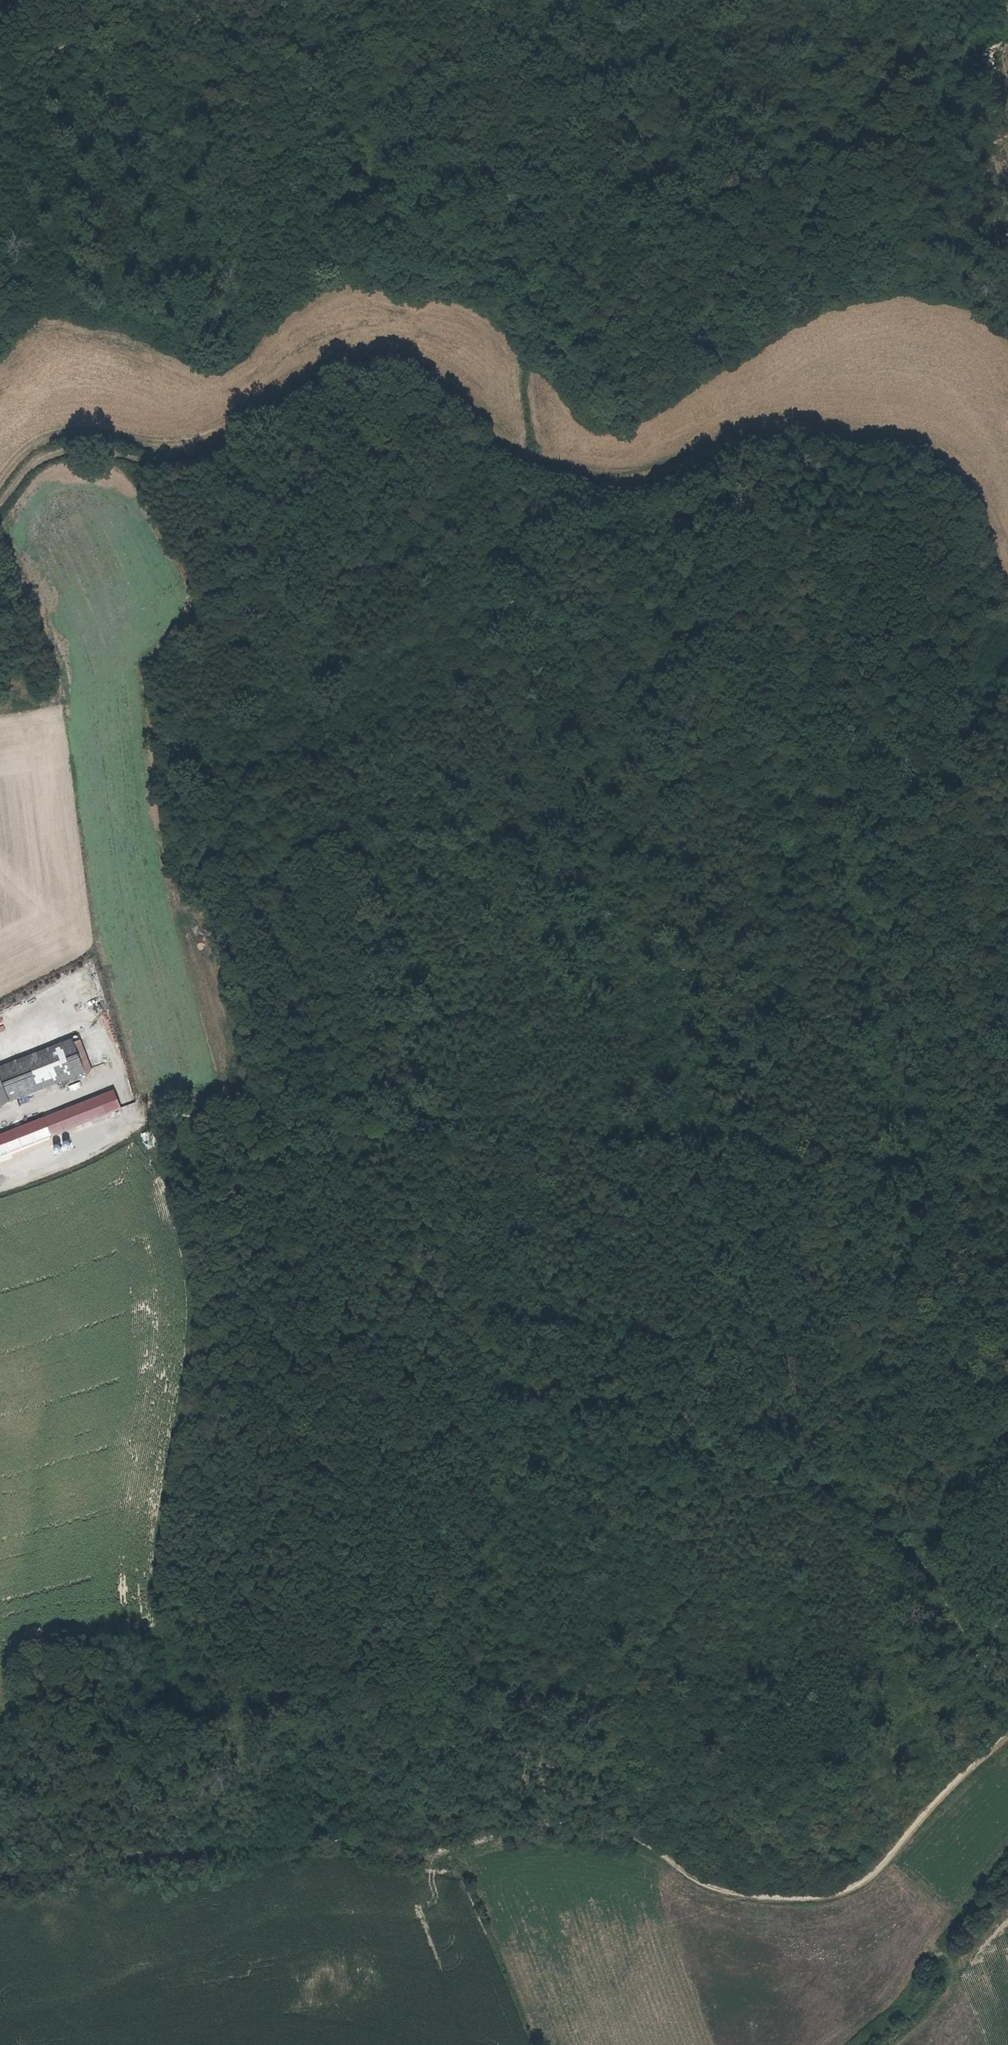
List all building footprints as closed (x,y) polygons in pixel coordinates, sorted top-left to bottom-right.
[(81,1065),(77,1055),(72,1040),(0,1066),(0,1073),(6,1092),(8,1098),(83,1072),(83,1071),(81,1065)] [(79,1041),(73,1043),(77,1055),(83,1053),(79,1041)] [(81,1065),(83,1071),(88,1069),(83,1053),(77,1055),(81,1065)] [(8,1098),(6,1092),(0,1073),(0,1101),(8,1098)] [(0,1135),(0,1161),(119,1117),(110,1093),(0,1135)]
